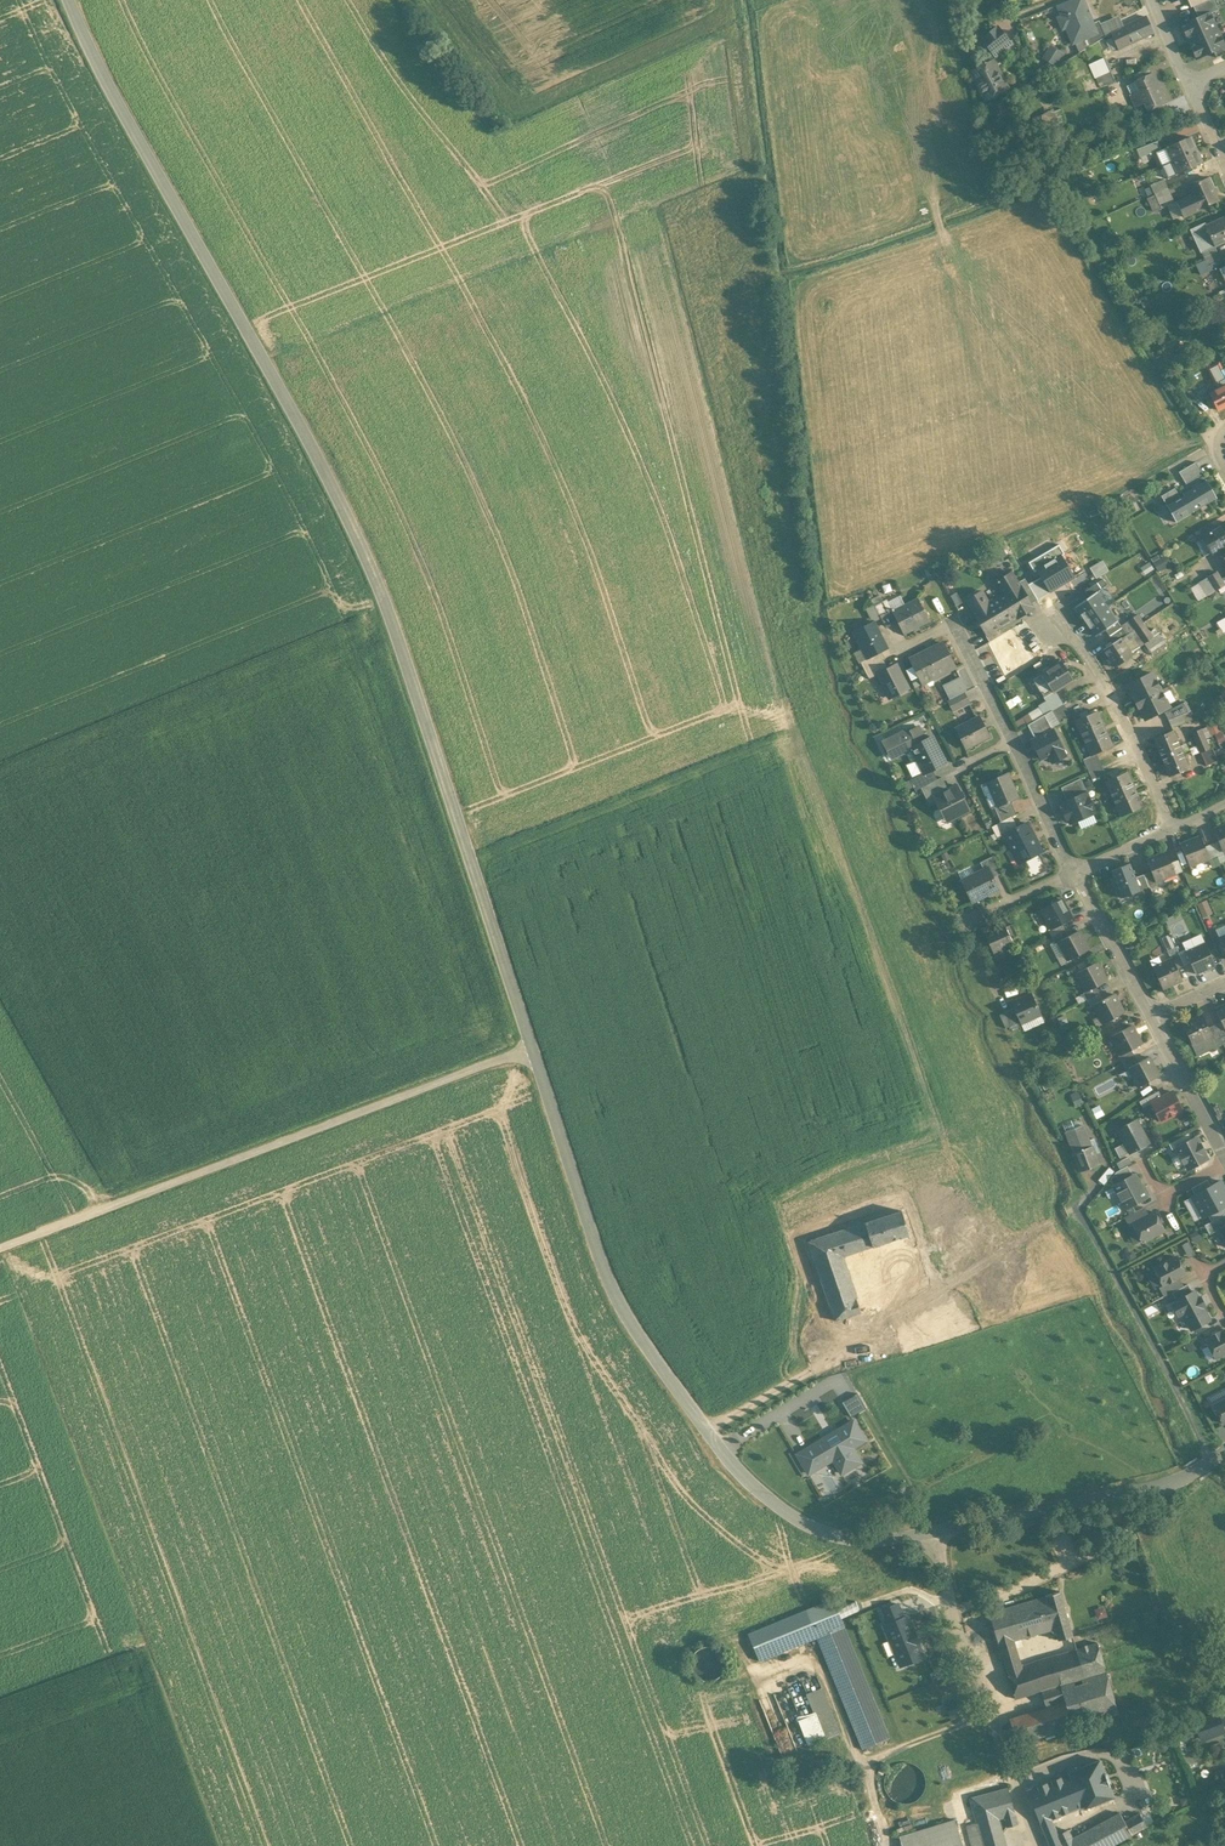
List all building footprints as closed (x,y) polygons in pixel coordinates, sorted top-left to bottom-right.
[(1082,0),(1074,0),(1058,6),(1074,43),(1087,38),(1096,34),(1092,24),(1082,0)] [(1211,13),(1220,9),(1216,0),(1208,0),(1193,6),(1198,18),(1211,13)] [(1218,30),(1211,13),(1198,18),(1182,25),(1189,42),(1218,30)] [(1122,28),(1111,33),(1111,34),(1118,49),(1153,33),(1146,17),(1122,28)] [(1118,19),(1101,26),(1105,37),(1111,34),(1111,33),(1122,28),(1118,19)] [(1099,21),(1092,24),(1096,34),(1087,38),(1090,46),(1105,37),(1101,26),(1099,21)] [(1196,59),(1214,52),(1224,47),(1223,43),(1218,30),(1189,42),(1196,59)] [(996,33),(987,37),(992,51),(1001,47),(996,33)] [(1214,52),(1217,59),(1224,56),(1224,43),(1223,43),(1224,47),(1214,52)] [(1051,47),(1044,61),(1048,63),(1045,69),(1049,70),(1052,65),(1054,67),(1062,53),(1051,47)] [(1115,82),(1104,58),(1090,64),(1100,88),(1115,82)] [(986,63),(985,62),(984,63),(984,64),(971,71),(987,101),(1008,90),(993,60),(986,63)] [(1149,68),(1133,75),(1136,82),(1152,74),(1149,68)] [(1023,70),(1017,74),(1020,80),(1027,77),(1023,70)] [(1136,82),(1135,82),(1140,92),(1131,96),(1136,106),(1145,102),(1148,110),(1166,102),(1153,74),(1152,74),(1136,82)] [(1126,86),(1131,96),(1140,92),(1135,82),(1126,86)] [(1106,111),(1096,114),(1099,123),(1108,120),(1106,111)] [(1190,137),(1167,147),(1173,161),(1196,150),(1190,137)] [(1143,147),(1147,155),(1155,151),(1161,149),(1157,141),(1143,147)] [(1143,147),(1137,149),(1140,157),(1147,155),(1143,147)] [(1161,149),(1155,151),(1162,166),(1173,161),(1167,147),(1161,149)] [(1196,150),(1173,161),(1179,174),(1202,163),(1196,150)] [(1173,161),(1162,166),(1168,179),(1179,174),(1173,161)] [(1113,162),(1104,166),(1108,174),(1117,170),(1113,162)] [(1208,178),(1188,187),(1192,196),(1177,203),(1183,217),(1218,201),(1212,188),(1213,188),(1208,178)] [(1163,179),(1151,185),(1155,193),(1167,188),(1163,179)] [(1167,188),(1155,193),(1162,208),(1174,203),(1167,188)] [(1205,227),(1214,246),(1224,241),(1224,218),(1205,227)] [(1205,227),(1204,224),(1191,230),(1201,251),(1214,246),(1205,227)] [(1102,232),(1096,235),(1100,241),(1105,238),(1102,232)] [(1214,246),(1201,251),(1205,260),(1218,254),(1214,246)] [(1218,254),(1205,260),(1209,268),(1222,263),(1218,254)] [(1205,260),(1195,265),(1200,275),(1210,271),(1209,268),(1205,260)] [(1216,269),(1224,287),(1224,265),(1216,269)] [(1218,362),(1204,369),(1211,382),(1217,379),(1224,375),(1218,362)] [(1222,370),(1224,375),(1217,379),(1221,387),(1209,393),(1212,398),(1209,400),(1212,406),(1215,404),(1218,410),(1224,407),(1224,369),(1222,370)] [(1197,465),(1181,474),(1188,486),(1204,476),(1197,465)] [(1147,480),(1136,486),(1144,500),(1155,494),(1147,480)] [(1206,481),(1183,494),(1184,497),(1167,506),(1176,521),(1216,498),(1206,481)] [(1175,488),(1161,496),(1166,505),(1180,497),(1175,488)] [(1214,521),(1195,533),(1199,539),(1203,537),(1218,528),(1214,521)] [(1203,537),(1212,552),(1221,547),(1224,545),(1224,523),(1218,528),(1203,537)] [(1060,529),(1049,536),(1055,546),(1056,549),(1068,542),(1060,529)] [(1049,536),(1032,546),(1038,556),(1055,546),(1049,536)] [(1001,546),(993,551),(998,559),(1006,554),(1001,546)] [(1055,546),(1038,556),(1044,565),(1060,555),(1056,549),(1055,546)] [(1157,555),(1150,559),(1157,572),(1170,564),(1164,554),(1159,558),(1157,555)] [(1044,565),(1038,569),(1051,590),(1073,577),(1060,555),(1044,565)] [(1090,567),(1096,578),(1109,570),(1103,559),(1090,567)] [(947,564),(938,567),(941,576),(950,573),(947,564)] [(928,569),(914,574),(917,583),(931,577),(928,569)] [(1217,572),(1207,577),(1216,591),(1224,585),(1217,572)] [(1005,596),(988,606),(980,591),(966,599),(975,614),(973,614),(985,634),(986,636),(998,628),(1018,616),(1019,617),(1033,609),(1030,604),(1031,603),(1021,586),(1020,587),(1017,583),(1011,573),(996,581),(1005,596)] [(1216,591),(1207,577),(1199,583),(1207,596),(1215,591),(1216,591)] [(1037,600),(1025,579),(1017,583),(1020,587),(1021,586),(1031,603),(1037,600)] [(1085,590),(1089,596),(1101,589),(1097,582),(1085,590)] [(1207,596),(1199,583),(1190,588),(1198,601),(1207,596)] [(889,585),(881,588),(884,594),(891,591),(889,585)] [(1215,591),(1209,595),(1213,601),(1219,597),(1215,591)] [(1075,606),(1086,622),(1108,607),(1097,592),(1075,606)] [(879,595),(870,600),(873,606),(882,601),(879,595)] [(900,595),(888,601),(892,610),(904,604),(900,595)] [(893,611),(892,611),(896,619),(904,634),(929,621),(917,598),(893,611)] [(888,601),(887,599),(882,601),(873,606),(880,618),(883,626),(896,619),(892,611),(893,611),(892,610),(888,601)] [(873,606),(867,609),(873,621),(880,618),(873,606)] [(1108,607),(1086,622),(1096,637),(1118,622),(1108,607)] [(1224,618),(1216,623),(1223,633),(1224,632),(1224,619),(1224,618)] [(861,621),(852,626),(854,631),(864,626),(861,621)] [(854,631),(853,632),(867,659),(881,652),(887,649),(887,648),(873,622),(864,626),(854,631)] [(1149,632),(1143,623),(1135,629),(1140,637),(1144,644),(1153,637),(1150,632),(1149,632)] [(998,628),(986,636),(985,634),(985,635),(989,642),(1000,636),(1002,635),(998,628)] [(1153,637),(1144,644),(1151,654),(1166,645),(1154,628),(1150,632),(1153,637)] [(1120,638),(1104,650),(1115,667),(1132,656),(1130,653),(1144,644),(1140,637),(1135,629),(1120,638)] [(1000,636),(989,642),(997,655),(1008,648),(1000,636)] [(943,643),(910,659),(913,666),(920,680),(929,675),(931,679),(955,667),(943,643)] [(986,643),(976,649),(982,659),(992,653),(986,643)] [(881,652),(867,659),(860,662),(864,669),(883,659),(885,658),(881,652)] [(883,659),(864,669),(869,679),(878,674),(888,669),(883,659)] [(1062,661),(1033,679),(1044,698),(1056,691),(1073,680),(1062,661)] [(888,669),(878,674),(890,698),(908,689),(895,665),(888,669)] [(920,680),(913,666),(906,670),(913,684),(921,680),(920,680)] [(1152,673),(1128,685),(1134,697),(1133,697),(1136,703),(1160,690),(1152,673)] [(1160,690),(1136,703),(1138,708),(1140,708),(1146,719),(1169,707),(1160,690)] [(1063,703),(1056,691),(1044,698),(1046,701),(1052,711),(1063,703)] [(964,692),(948,700),(953,711),(969,703),(964,692)] [(1046,701),(1038,705),(1044,715),(1052,711),(1046,701)] [(1063,703),(1052,711),(1058,721),(1059,723),(1071,716),(1063,703)] [(1183,703),(1164,713),(1168,720),(1182,714),(1188,712),(1183,703)] [(971,704),(954,711),(958,720),(975,713),(971,704)] [(1052,711),(1044,715),(1050,726),(1058,721),(1052,711)] [(1096,711),(1075,721),(1091,756),(1096,754),(1112,746),(1096,711)] [(1182,714),(1168,720),(1171,728),(1185,722),(1182,714)] [(1044,715),(1028,725),(1035,739),(1052,730),(1050,726),(1044,715)] [(979,716),(956,728),(966,748),(989,737),(979,716)] [(1205,726),(1206,727),(1210,736),(1214,734),(1221,731),(1217,721),(1205,726)] [(925,741),(918,727),(905,733),(913,747),(912,747),(911,747),(909,748),(909,747),(907,748),(907,749),(906,750),(907,751),(912,762),(918,760),(924,772),(925,773),(932,770),(945,763),(932,737),(925,741)] [(1206,727),(1202,729),(1205,738),(1210,736),(1206,727)] [(1201,729),(1192,733),(1196,743),(1205,739),(1201,729)] [(1035,739),(1032,741),(1041,759),(1049,755),(1052,763),(1066,756),(1062,749),(1063,748),(1053,730),(1052,730),(1035,739)] [(1173,730),(1154,738),(1162,757),(1181,750),(1173,730)] [(904,731),(883,741),(892,759),(907,751),(906,750),(907,749),(907,748),(909,747),(909,748),(911,747),(912,747),(905,733),(904,731)] [(1221,731),(1214,734),(1217,742),(1224,739),(1221,731)] [(1205,739),(1196,743),(1200,753),(1210,749),(1205,739)] [(1210,749),(1200,753),(1206,766),(1218,761),(1212,748),(1210,749)] [(1181,750),(1162,757),(1170,776),(1188,769),(1181,750)] [(1096,754),(1091,756),(1083,759),(1088,769),(1100,763),(1096,754)] [(1100,763),(1088,769),(1092,779),(1105,773),(1100,763)] [(932,770),(925,773),(924,772),(910,780),(915,791),(921,788),(937,780),(932,770)] [(1127,772),(1106,781),(1122,816),(1143,807),(1127,772)] [(1007,773),(987,782),(997,806),(998,806),(1010,801),(1018,798),(1007,773)] [(937,780),(921,788),(929,804),(938,800),(936,796),(948,790),(942,777),(937,779),(937,780)] [(1081,778),(1061,788),(1067,801),(1087,792),(1081,778)] [(994,807),(997,806),(987,782),(981,784),(991,809),(994,807)] [(948,790),(936,796),(938,800),(946,815),(952,812),(955,818),(969,810),(957,785),(948,790)] [(1067,801),(1061,803),(1063,808),(1062,809),(1066,819),(1068,818),(1070,823),(1095,812),(1087,792),(1067,801)] [(997,806),(994,807),(1001,822),(1012,816),(1016,814),(1010,801),(998,806),(997,806)] [(1001,822),(999,822),(999,823),(991,827),(997,838),(1005,834),(1018,827),(1012,816),(1001,822)] [(1018,827),(1005,834),(1012,849),(1015,847),(1022,862),(1025,860),(1029,867),(1026,869),(1031,878),(1047,869),(1039,853),(1041,852),(1026,823),(1018,827)] [(1224,825),(1224,826),(1214,830),(1218,841),(1223,852),(1223,851),(1224,851),(1224,825)] [(1205,847),(1201,836),(1192,840),(1181,845),(1190,866),(1209,858),(1210,858),(1205,847)] [(1218,841),(1212,844),(1217,857),(1224,855),(1223,851),(1223,852),(1218,841)] [(1212,844),(1205,847),(1210,858),(1209,858),(1210,860),(1217,857),(1212,844)] [(1167,852),(1157,855),(1158,856),(1147,860),(1151,871),(1156,882),(1176,874),(1171,863),(1167,852)] [(947,853),(941,855),(944,861),(950,859),(947,853)] [(1001,873),(993,856),(980,862),(984,870),(988,868),(993,878),(1001,873)] [(1178,860),(1171,863),(1176,874),(1182,871),(1178,860)] [(1138,877),(1134,866),(1125,870),(1125,871),(1114,875),(1123,896),(1142,889),(1143,888),(1138,877)] [(984,870),(962,881),(972,901),(998,889),(993,878),(988,868),(984,870)] [(1151,871),(1145,874),(1150,888),(1157,885),(1156,882),(1151,871)] [(1145,874),(1138,877),(1143,888),(1142,889),(1143,890),(1150,888),(1145,874)] [(1157,885),(1150,888),(1153,894),(1160,891),(1157,885)] [(1160,891),(1153,894),(1155,900),(1162,897),(1160,891)] [(1062,899),(1041,910),(1051,928),(1051,929),(1072,918),(1067,908),(1067,909),(1062,899)] [(1206,899),(1197,903),(1203,916),(1212,912),(1206,899)] [(1061,923),(1051,929),(1051,928),(1048,930),(1052,937),(1065,930),(1061,923)] [(1004,924),(994,928),(994,929),(985,933),(994,954),(1014,945),(1012,940),(1006,927),(1004,924)] [(1012,924),(1006,927),(1012,940),(1018,937),(1012,924)] [(1065,930),(1052,937),(1055,942),(1056,944),(1058,942),(1068,936),(1065,930)] [(1068,936),(1058,942),(1068,961),(1089,950),(1084,940),(1079,931),(1068,936)] [(1180,932),(1171,936),(1174,943),(1183,939),(1180,932)] [(1169,934),(1162,937),(1168,950),(1175,947),(1174,943),(1171,936),(1169,934)] [(1055,942),(1050,945),(1061,965),(1068,961),(1058,942),(1056,944),(1055,942)] [(1186,952),(1190,963),(1196,974),(1205,970),(1205,969),(1215,965),(1205,943),(1186,952)] [(1178,952),(1175,947),(1167,951),(1170,956),(1171,956),(1172,959),(1173,958),(1177,969),(1184,966),(1178,952)] [(1185,949),(1178,952),(1184,966),(1190,963),(1186,952),(1185,949)] [(1159,956),(1150,959),(1154,966),(1162,963),(1159,956)] [(1172,959),(1153,967),(1163,989),(1172,984),(1182,979),(1177,969),(1173,958),(1172,959)] [(1079,971),(1076,973),(1086,992),(1096,987),(1107,981),(1102,971),(1101,971),(1096,962),(1079,971)] [(1075,965),(1066,970),(1068,975),(1076,973),(1079,971),(1075,965)] [(1096,987),(1086,992),(1086,991),(1083,993),(1087,1000),(1100,993),(1096,987)] [(1031,993),(1021,998),(1022,998),(1012,1003),(1014,1008),(1020,1022),(1021,1024),(1041,1015),(1031,993)] [(1083,993),(1075,997),(1079,1004),(1087,1000),(1083,993)] [(1100,993),(1087,1000),(1091,1007),(1093,1005),(1103,999),(1100,993)] [(1103,999),(1093,1005),(1103,1024),(1124,1013),(1119,1003),(1114,994),(1103,999)] [(1216,1009),(1221,1022),(1224,1030),(1224,1005),(1216,1009)] [(1014,1008),(1003,1013),(1009,1027),(1020,1022),(1014,1008)] [(1202,1015),(1193,1019),(1183,1024),(1191,1043),(1193,1045),(1192,1045),(1197,1056),(1209,1051),(1212,1052),(1215,1050),(1216,1048),(1212,1037),(1212,1036),(1208,1028),(1202,1015)] [(1215,1025),(1221,1038),(1224,1036),(1224,1030),(1221,1022),(1215,1025)] [(1132,1025),(1111,1036),(1121,1055),(1142,1044),(1137,1034),(1132,1025)] [(1215,1025),(1208,1028),(1212,1036),(1212,1037),(1216,1048),(1224,1045),(1221,1038),(1215,1025)] [(1191,1043),(1185,1046),(1190,1059),(1197,1056),(1192,1045),(1193,1045),(1191,1043)] [(1131,1050),(1121,1055),(1121,1054),(1118,1056),(1122,1063),(1135,1056),(1131,1050)] [(1135,1056),(1122,1063),(1126,1070),(1128,1068),(1138,1063),(1135,1056)] [(1138,1063),(1128,1068),(1138,1087),(1159,1076),(1154,1066),(1154,1067),(1149,1057),(1138,1063)] [(1159,1091),(1139,1101),(1143,1108),(1151,1103),(1162,1097),(1159,1091)] [(1162,1097),(1151,1103),(1161,1121),(1183,1109),(1173,1092),(1162,1097)] [(1080,1096),(1072,1099),(1075,1105),(1083,1102),(1080,1096)] [(1063,1126),(1066,1133),(1083,1126),(1080,1119),(1063,1126)] [(1136,1120),(1118,1129),(1130,1153),(1148,1143),(1136,1120)] [(1083,1126),(1066,1133),(1081,1171),(1098,1165),(1083,1126)] [(1188,1133),(1169,1143),(1172,1150),(1192,1140),(1188,1133)] [(1094,1137),(1089,1139),(1094,1154),(1099,1152),(1094,1137)] [(1192,1140),(1176,1148),(1180,1154),(1179,1155),(1183,1163),(1184,1163),(1188,1169),(1208,1159),(1204,1152),(1205,1152),(1201,1143),(1200,1144),(1196,1137),(1192,1140)] [(1128,1157),(1117,1163),(1120,1169),(1132,1163),(1128,1157)] [(1127,1166),(1116,1172),(1110,1179),(1114,1185),(1133,1175),(1127,1166)] [(1108,1169),(1098,1182),(1104,1186),(1110,1179),(1110,1178),(1114,1174),(1108,1169)] [(1133,1175),(1114,1185),(1123,1202),(1121,1204),(1123,1209),(1124,1209),(1147,1197),(1135,1174),(1133,1175)] [(1197,1207),(1224,1192),(1224,1189),(1220,1181),(1192,1196),(1197,1207)] [(1114,1186),(1106,1190),(1109,1196),(1117,1191),(1114,1186)] [(1203,1218),(1224,1206),(1224,1192),(1197,1207),(1203,1218)] [(1130,1215),(1125,1217),(1129,1226),(1132,1224),(1148,1215),(1144,1207),(1135,1212),(1130,1215)] [(901,1210),(865,1222),(865,1223),(873,1247),(881,1244),(909,1235),(901,1210)] [(1148,1215),(1132,1224),(1142,1241),(1164,1230),(1155,1212),(1148,1215)] [(1218,1229),(1224,1225),(1224,1215),(1205,1225),(1209,1234),(1218,1229)] [(856,1297),(843,1257),(873,1247),(865,1223),(808,1241),(835,1321),(888,1304),(883,1289),(856,1297)] [(909,1235),(881,1244),(884,1254),(873,1257),(883,1289),(888,1304),(927,1291),(909,1235)] [(1189,1241),(1182,1245),(1189,1258),(1195,1254),(1189,1241)] [(1176,1257),(1154,1268),(1163,1285),(1164,1286),(1179,1278),(1185,1274),(1176,1257)] [(1179,1278),(1164,1286),(1163,1285),(1159,1287),(1164,1296),(1172,1293),(1183,1286),(1179,1278)] [(1188,1284),(1172,1293),(1176,1301),(1192,1292),(1188,1284)] [(1192,1292),(1176,1301),(1177,1302),(1173,1305),(1178,1315),(1183,1313),(1191,1329),(1210,1320),(1202,1306),(1205,1305),(1200,1297),(1198,1298),(1194,1291),(1192,1292)] [(1220,1333),(1219,1331),(1211,1336),(1212,1337),(1206,1341),(1215,1358),(1224,1353),(1224,1330),(1220,1333)] [(843,1400),(850,1415),(865,1407),(858,1392),(843,1400)] [(1213,1406),(1222,1423),(1224,1422),(1224,1399),(1213,1406)] [(854,1421),(810,1447),(816,1457),(804,1464),(809,1473),(833,1459),(842,1473),(844,1471),(845,1473),(848,1471),(847,1470),(861,1462),(852,1447),(865,1440),(854,1421)] [(810,1447),(798,1454),(804,1464),(816,1457),(810,1447)] [(1126,1508),(1118,1512),(1124,1521),(1131,1516),(1126,1508)] [(1063,1516),(1041,1528),(1046,1539),(1069,1528),(1063,1516)] [(1060,1591),(1046,1595),(1046,1596),(1055,1629),(1059,1640),(1073,1636),(1060,1591)] [(1055,1629),(1046,1596),(1036,1599),(1045,1631),(1055,1629)] [(834,1599),(749,1634),(760,1661),(817,1637),(844,1626),(844,1625),(834,1599)] [(1036,1599),(989,1613),(1004,1661),(1018,1657),(1013,1641),(1045,1631),(1036,1599)] [(882,1609),(887,1624),(904,1617),(898,1603),(882,1609)] [(926,1657),(909,1615),(904,1617),(887,1624),(883,1626),(900,1667),(926,1657)] [(1181,1625),(1168,1629),(1174,1650),(1187,1647),(1181,1625)] [(844,1626),(817,1637),(862,1749),(889,1738),(844,1626)] [(1021,1666),(1006,1671),(1015,1699),(1041,1691),(1060,1685),(1106,1671),(1097,1643),(1021,1666)] [(1018,1657),(1004,1661),(1006,1671),(1021,1666),(1018,1657)] [(1106,1671),(1060,1685),(1072,1726),(1118,1712),(1106,1671)] [(1072,1726),(1060,1685),(1041,1691),(1048,1712),(1053,1732),(1072,1726)] [(800,1718),(792,1721),(803,1748),(840,1732),(822,1687),(807,1693),(814,1711),(800,1718)] [(800,1718),(788,1688),(773,1694),(797,1751),(803,1748),(792,1721),(800,1718)] [(797,1751),(773,1694),(759,1700),(782,1757),(797,1751)] [(1048,1712),(1011,1723),(1017,1743),(1053,1732),(1048,1712)] [(1218,1715),(1196,1724),(1201,1739),(1224,1731),(1218,1715)] [(1184,1754),(1182,1755),(1185,1765),(1199,1760),(1194,1745),(1182,1749),(1184,1754)] [(1099,1760),(1069,1772),(1083,1806),(1085,1808),(1114,1797),(1099,1760)] [(1069,1774),(1027,1791),(1048,1841),(1057,1836),(1057,1835),(1050,1819),(1083,1806),(1069,1772),(1069,1773),(1069,1774)] [(1008,1788),(970,1798),(977,1824),(995,1819),(1004,1816),(1007,1827),(1018,1824),(1008,1788)] [(1186,1796),(1180,1798),(1182,1804),(1188,1802),(1186,1796)] [(1057,1845),(1111,1845),(1132,1835),(1124,1821),(1120,1812),(1071,1839),(1057,1845)] [(1139,1813),(1124,1821),(1132,1835),(1147,1827),(1139,1813)] [(899,1836),(902,1845),(953,1845),(962,1843),(955,1819),(899,1836)] [(977,1824),(967,1827),(970,1835),(979,1832),(997,1827),(995,1819),(977,1824)] [(979,1832),(983,1845),(1003,1845),(997,1827),(979,1832)] [(1057,1835),(1057,1836),(1048,1841),(1050,1845),(1057,1845),(1071,1839),(1067,1830),(1057,1835)] [(979,1832),(970,1835),(973,1845),(983,1845),(979,1832)]
